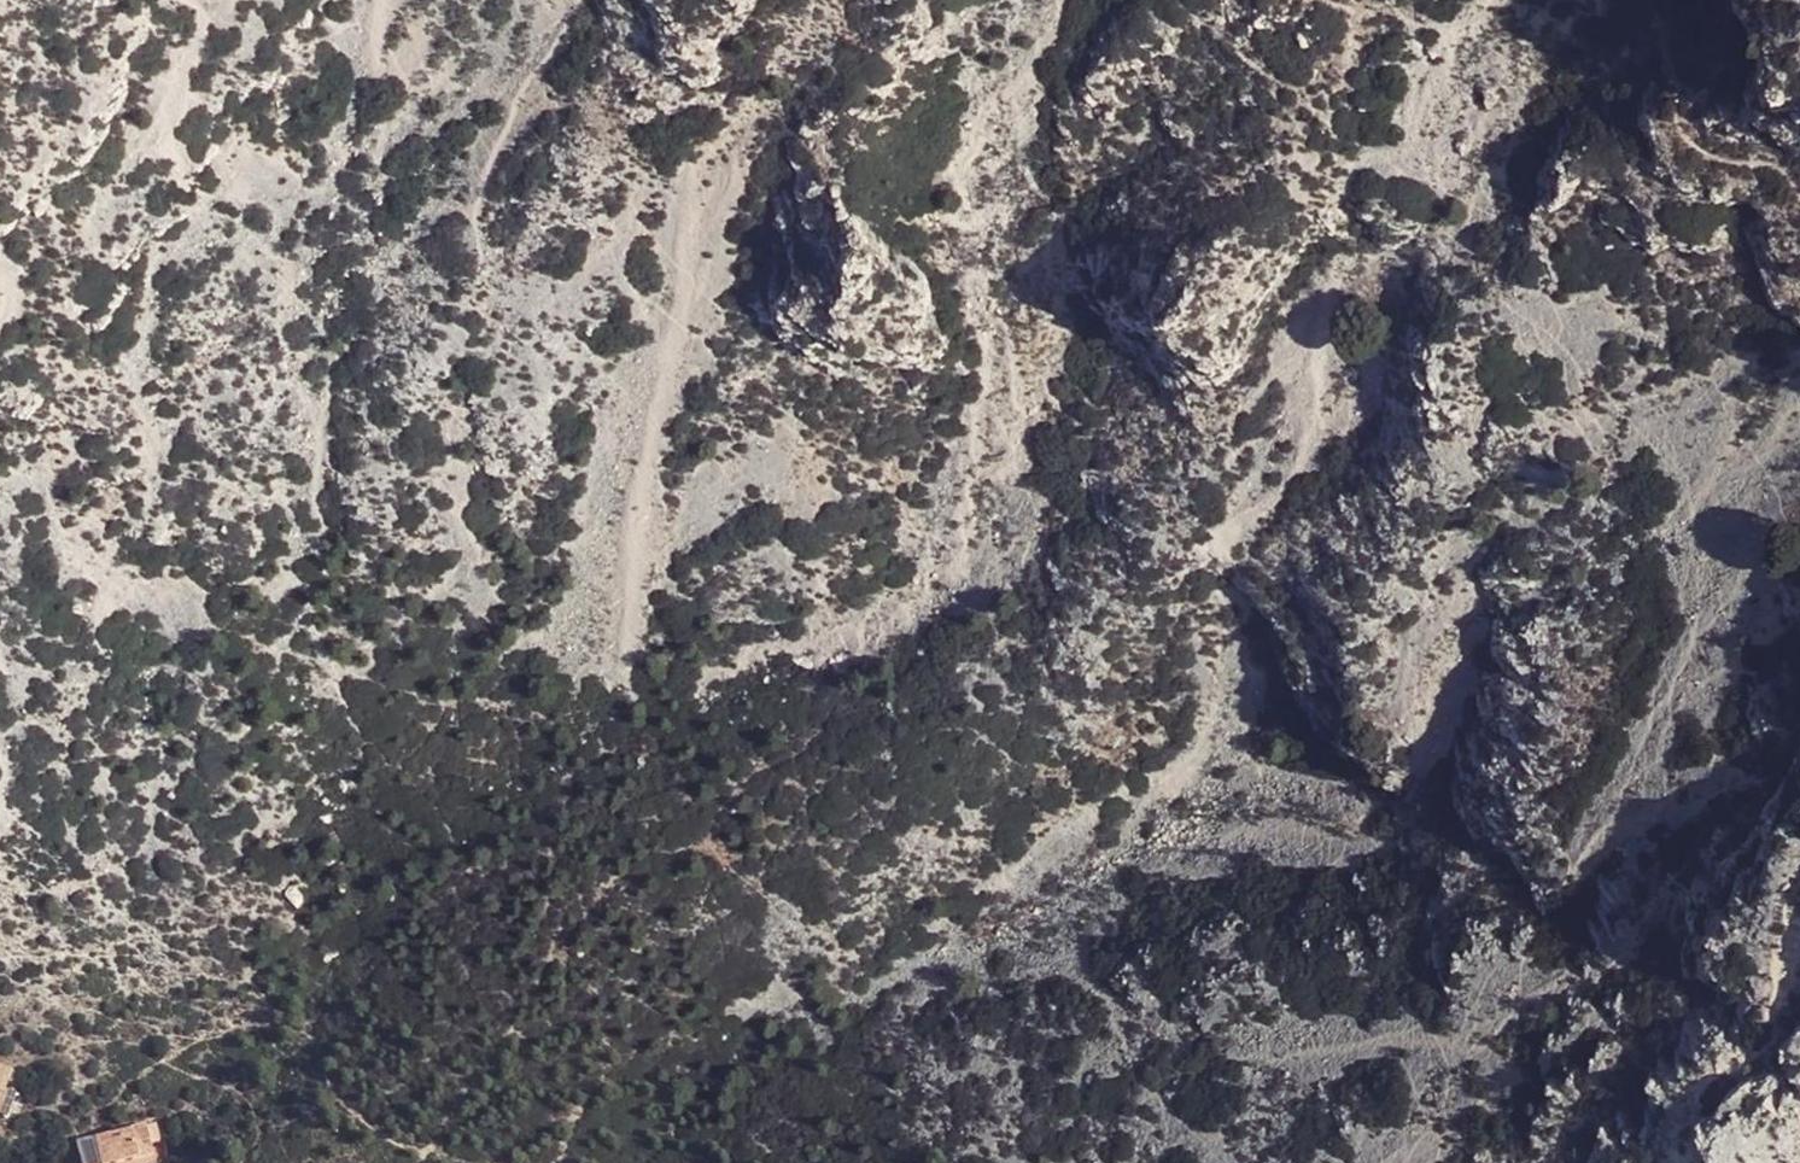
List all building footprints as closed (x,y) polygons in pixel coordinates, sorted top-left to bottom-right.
[(101,1146),(106,1162),(146,1162),(149,1162),(147,1152),(165,1147),(160,1130),(101,1146)]
